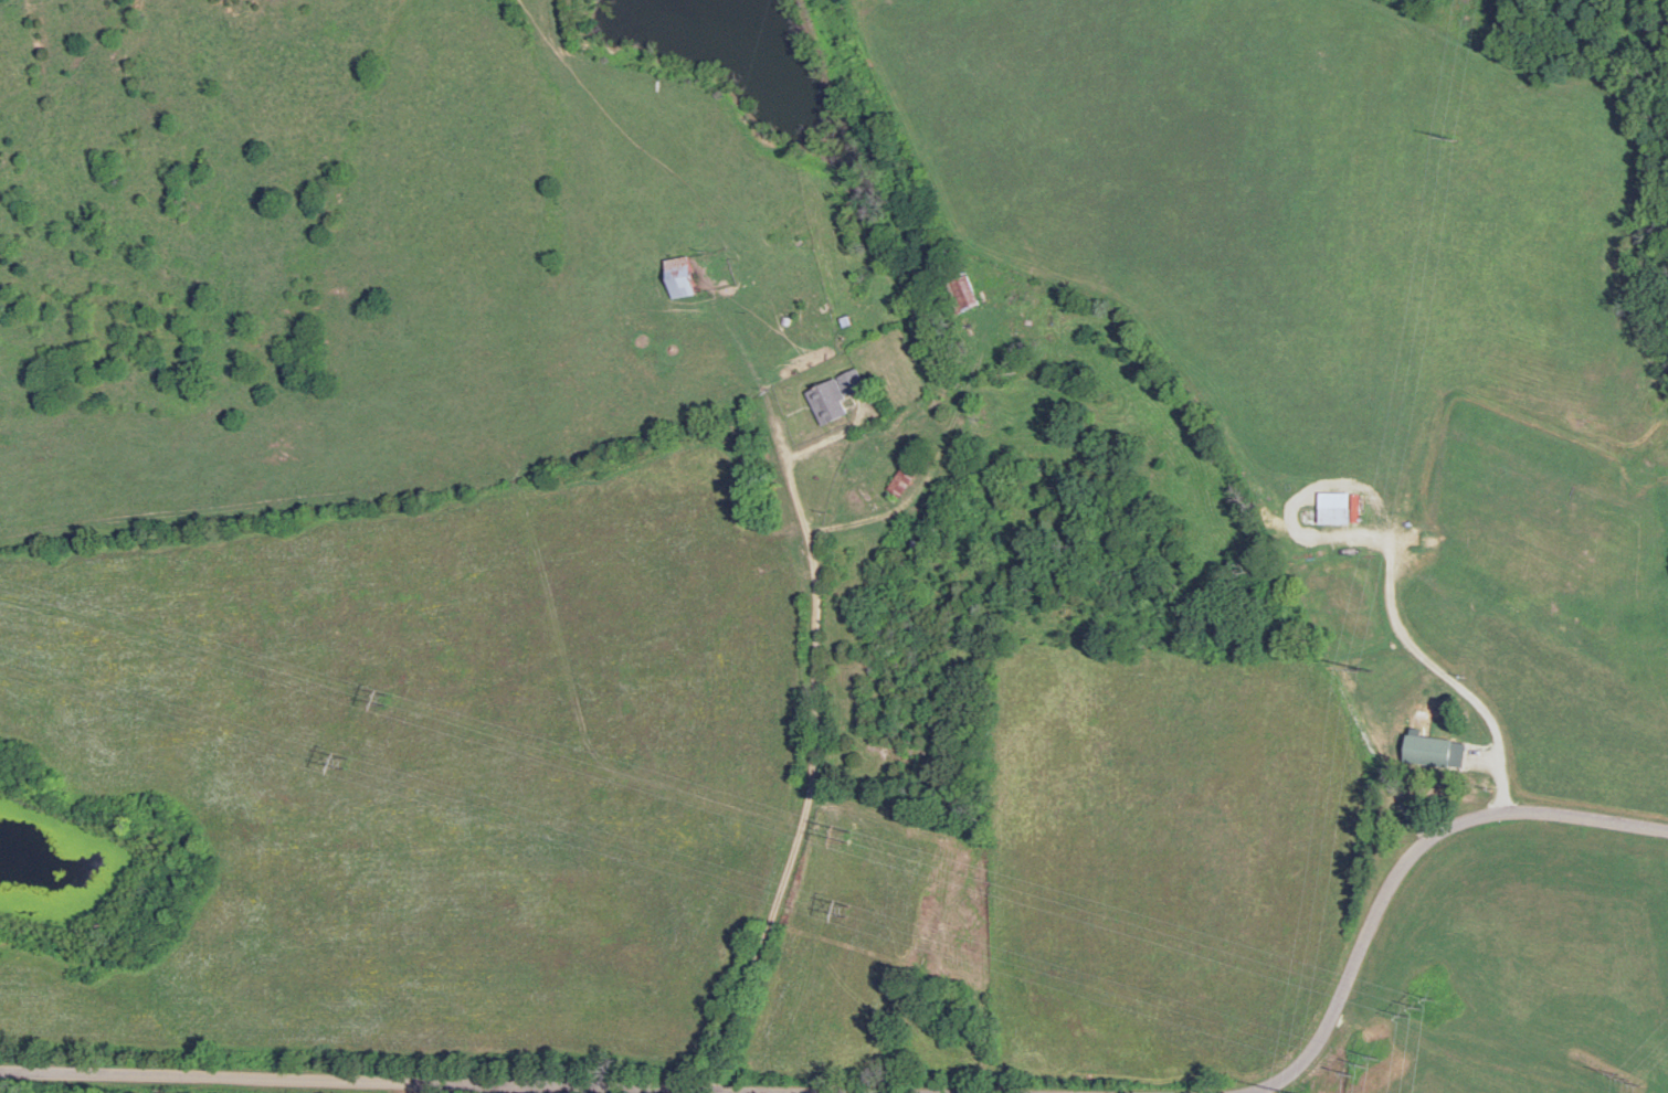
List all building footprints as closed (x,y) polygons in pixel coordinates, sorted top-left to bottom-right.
[(673,297),(698,293),(692,254),(666,259),(673,297)] [(943,280),(956,312),(979,303),(966,270),(943,280)] [(849,413),(842,396),(865,387),(857,369),(806,389),(821,425),(849,413)] [(887,487),(900,496),(921,466),(907,457),(887,487)] [(1349,506),(1320,506),(1320,521),(1349,521),(1349,506)] [(1454,738),(1409,733),(1406,761),(1450,766),(1454,738)]
